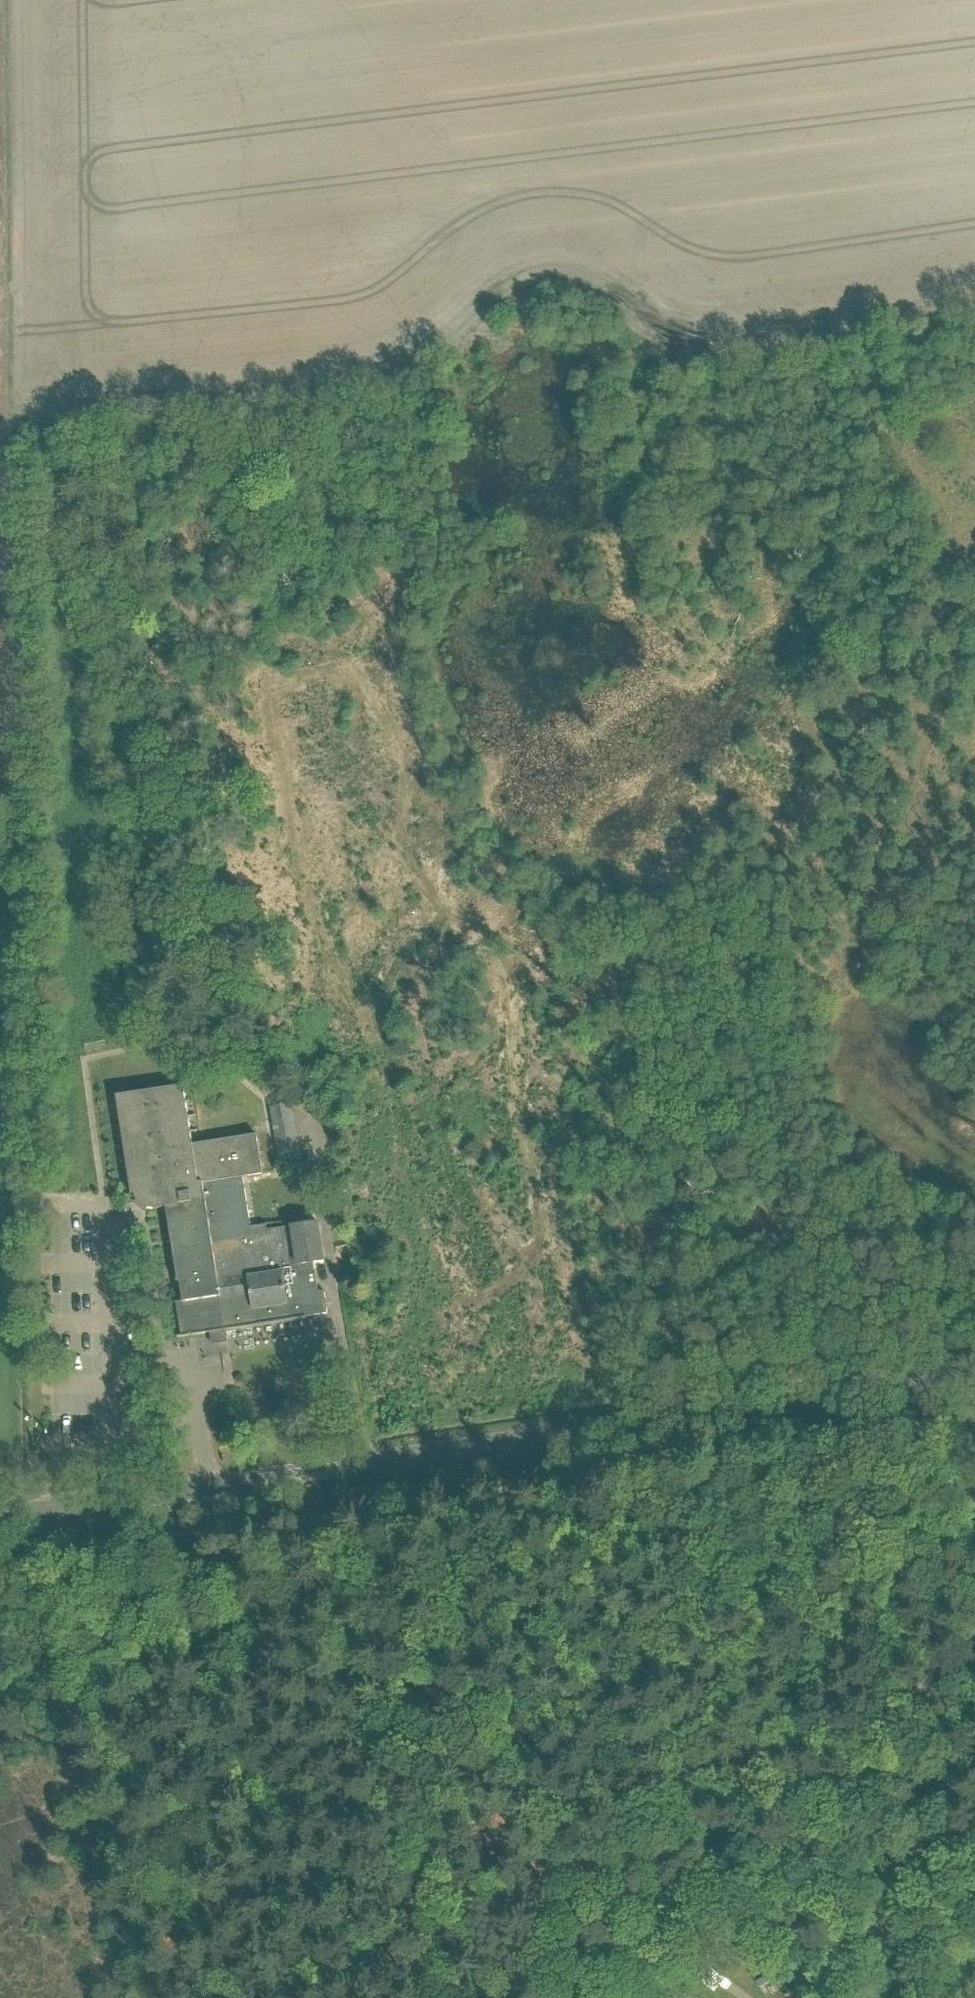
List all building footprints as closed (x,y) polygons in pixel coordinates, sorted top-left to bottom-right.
[(193,1145),(184,1086),(117,1096),(132,1195),(135,1195),(137,1201),(135,1203),(135,1204),(139,1206),(145,1210),(146,1211),(148,1209),(156,1209),(167,1207),(178,1282),(181,1281),(184,1301),(177,1302),(182,1335),(178,1336),(178,1337),(203,1334),(211,1333),(212,1340),(221,1339),(228,1338),(227,1330),(307,1318),(307,1317),(328,1314),(325,1291),(319,1292),(315,1263),(324,1262),(318,1223),(267,1230),(268,1235),(253,1237),(244,1177),(264,1174),(257,1135),(193,1145)] [(281,1164),(304,1160),(294,1105),(272,1109),(276,1136),(281,1164)] [(258,1339),(256,1326),(243,1328),(245,1341),(258,1339)]
